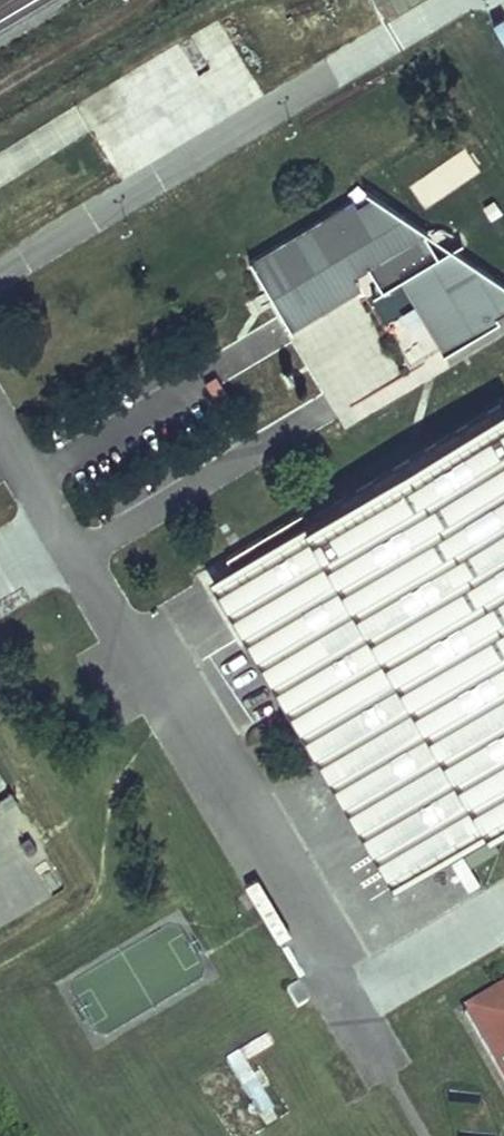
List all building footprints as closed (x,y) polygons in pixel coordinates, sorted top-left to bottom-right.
[(385,20),(419,0),(373,0),(385,20)] [(503,313),(503,281),(453,248),(442,254),(427,230),(376,197),(359,207),(355,199),(252,261),(287,321),(357,280),(354,275),(369,266),(382,289),(400,278),(445,353),(501,320),(499,316),(503,313)] [(362,287),(357,280),(287,321),(292,329),(362,287)] [(415,875),(503,822),(503,409),(502,405),(309,519),(305,511),(227,557),(231,564),(309,695),(299,701),(331,755),(341,750),(415,875)] [(309,695),(231,564),(209,577),(393,888),(415,875),(341,750),(331,755),(299,701),(309,695)] [(465,1013),(503,1080),(503,990),(465,1013)] [(230,1135),(250,1135),(277,1120),(237,1055),(196,1079),(230,1135)]
